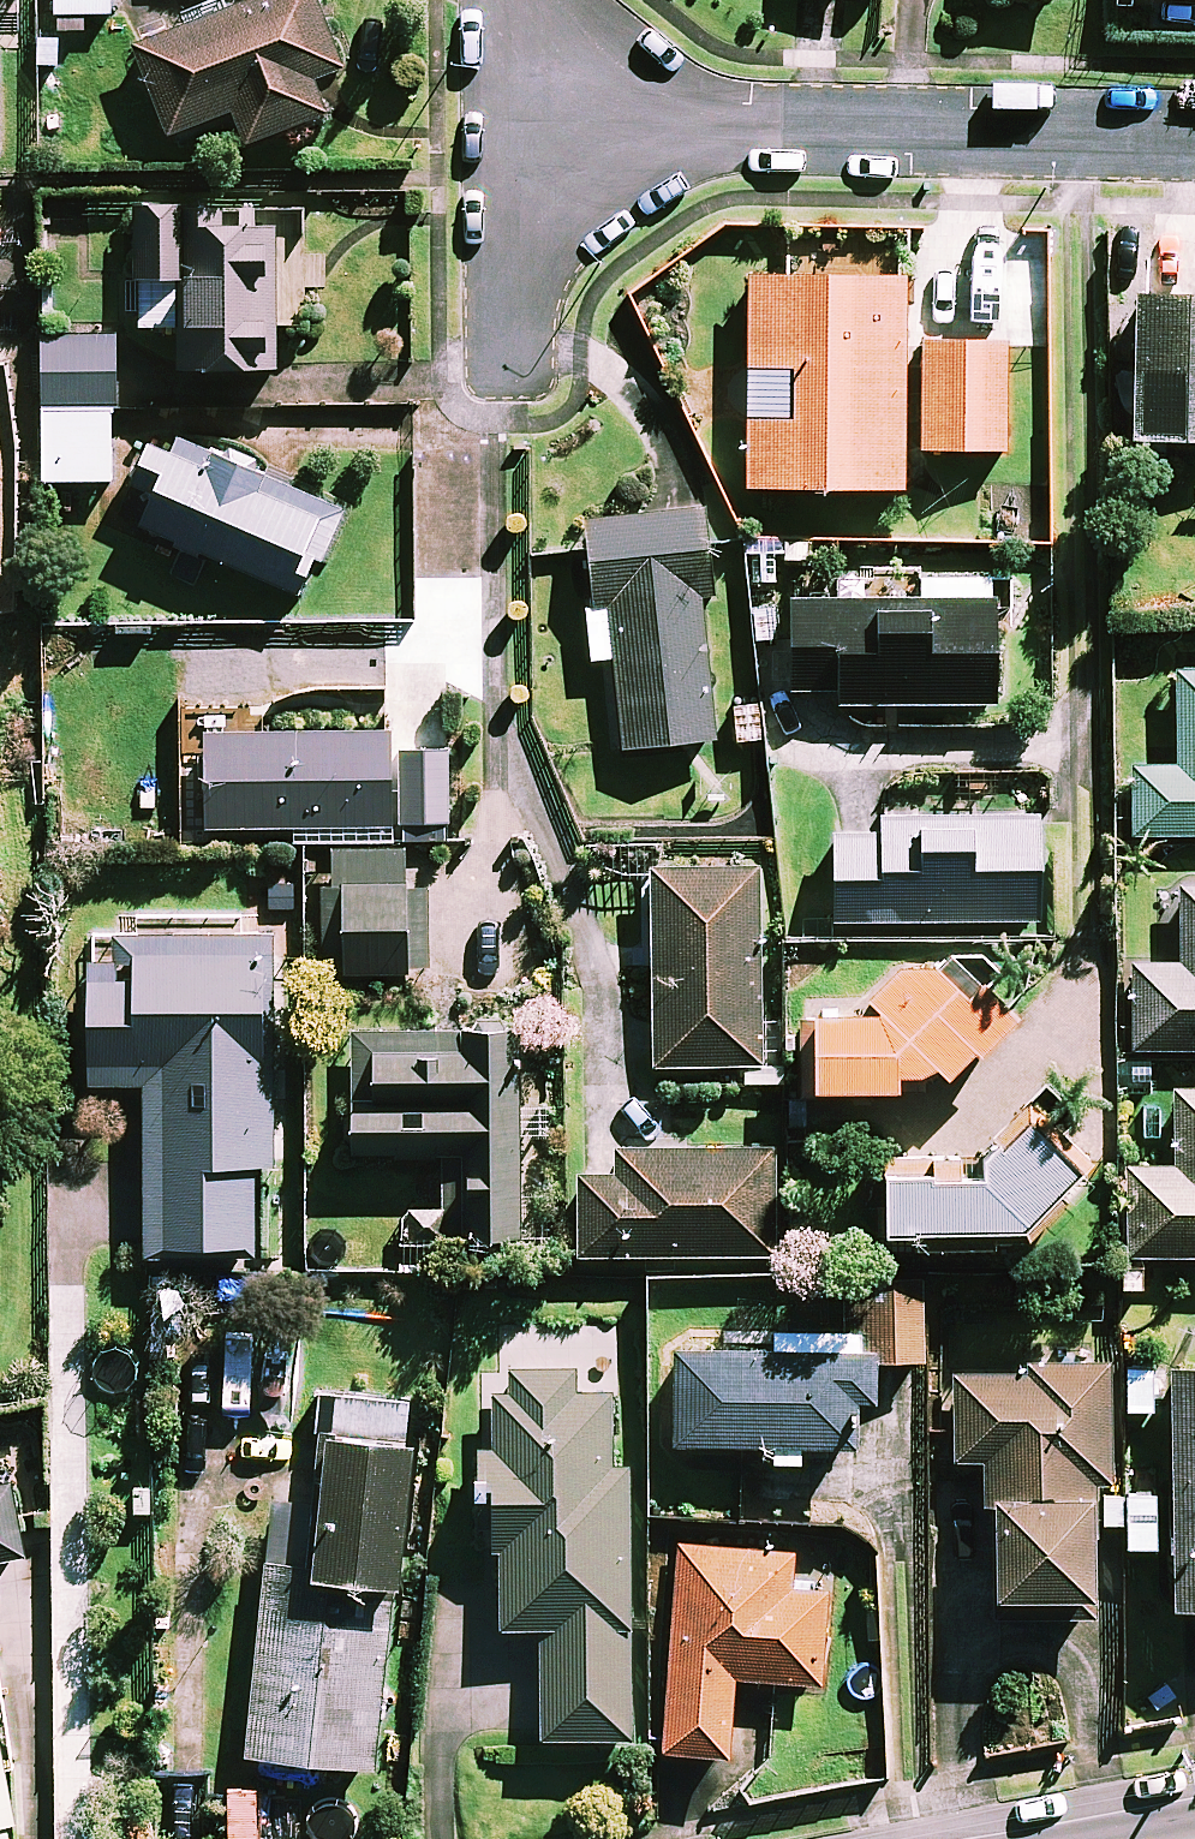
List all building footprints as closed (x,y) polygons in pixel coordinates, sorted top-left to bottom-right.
[(110,0),(56,0),(56,32),(78,32),(78,14),(110,14),(110,0)] [(319,0),(273,0),(137,43),(167,135),(233,114),(243,148),(324,122),(311,81),(342,71),(319,0)] [(0,3),(0,167),(11,166),(9,3),(0,3)] [(273,231),(222,229),(223,212),(136,208),(133,281),(181,283),(177,369),(274,373),(276,326),(305,327),(310,214),(274,213),(273,231)] [(902,491),(906,281),(886,281),(887,233),(787,231),(786,279),(749,278),(745,487),(902,491)] [(1137,298),(1136,442),(1194,442),(1194,298),(1137,298)] [(109,484),(115,343),(45,340),(39,481),(109,484)] [(1005,452),(1006,344),(921,343),(920,451),(1005,452)] [(305,599),(342,511),(184,444),(177,459),(150,447),(133,486),(155,496),(141,529),(305,599)] [(712,599),(706,512),(584,521),(594,660),(615,658),(622,748),(713,742),(703,600),(712,599)] [(996,705),(995,578),(921,579),(921,601),(789,601),(789,692),(838,692),(838,706),(996,705)] [(447,842),(447,640),(391,640),(391,734),(203,733),(202,829),(303,829),(303,883),(321,883),(321,972),(428,973),(428,887),(402,887),(402,842),(447,842)] [(1179,672),(1179,766),(1136,766),(1136,836),(1194,836),(1194,672),(1179,672)] [(1039,922),(1038,818),(886,819),(886,837),(835,837),(835,923),(1039,922)] [(652,870),(654,1068),(742,1067),(742,1085),(784,1084),(783,1023),(760,1024),(759,869),(652,870)] [(1181,891),(1180,965),(1134,965),(1134,1049),(1194,1049),(1194,891),(1181,891)] [(278,929),(92,925),(89,1084),(149,1086),(146,1247),(254,1250),(256,1166),(273,1166),(278,929)] [(891,1091),(892,1073),(940,1075),(946,1082),(1013,1018),(979,983),(963,999),(915,949),(865,997),(883,1015),(814,1013),(811,1089),(891,1091)] [(517,1240),(518,1033),(351,1032),(351,1159),(442,1159),(442,1240),(517,1240)] [(874,1141),(871,1243),(1030,1247),(1030,1235),(1098,1171),(1027,1095),(974,1144),(874,1141)] [(1177,1095),(1177,1169),(1128,1169),(1128,1257),(1194,1257),(1194,1095),(1177,1095)] [(774,1258),(774,1151),(617,1150),(617,1178),(579,1178),(578,1257),(774,1258)] [(838,1335),(778,1334),(777,1354),(676,1353),(675,1446),(772,1447),(772,1464),(797,1465),(798,1447),(854,1448),(854,1403),(875,1404),(876,1360),(921,1362),(924,1281),(840,1278),(838,1335)] [(571,1394),(571,1329),(492,1329),(494,1629),(543,1628),(543,1740),(631,1740),(629,1468),(613,1468),(612,1394),(571,1394)] [(1108,1364),(1025,1364),(1026,1376),(953,1376),(954,1463),(996,1463),(997,1599),(1093,1599),(1092,1484),(1108,1484),(1108,1364)] [(1172,1371),(1170,1607),(1194,1607),(1194,1371),(1172,1371)] [(409,1407),(330,1400),(319,1513),(271,1509),(247,1757),(375,1769),(409,1407)] [(24,1559),(12,1482),(0,1484),(0,1563),(24,1559)] [(1156,1494),(1127,1493),(1126,1548),(1155,1549),(1156,1494)] [(792,1555),(681,1546),(663,1753),(729,1758),(736,1678),(820,1685),(828,1593),(789,1589),(792,1555)] [(0,1745),(0,1838),(9,1838),(6,1823),(14,1822),(0,1745)] [(229,1788),(228,1838),(253,1838),(254,1788),(229,1788)]
